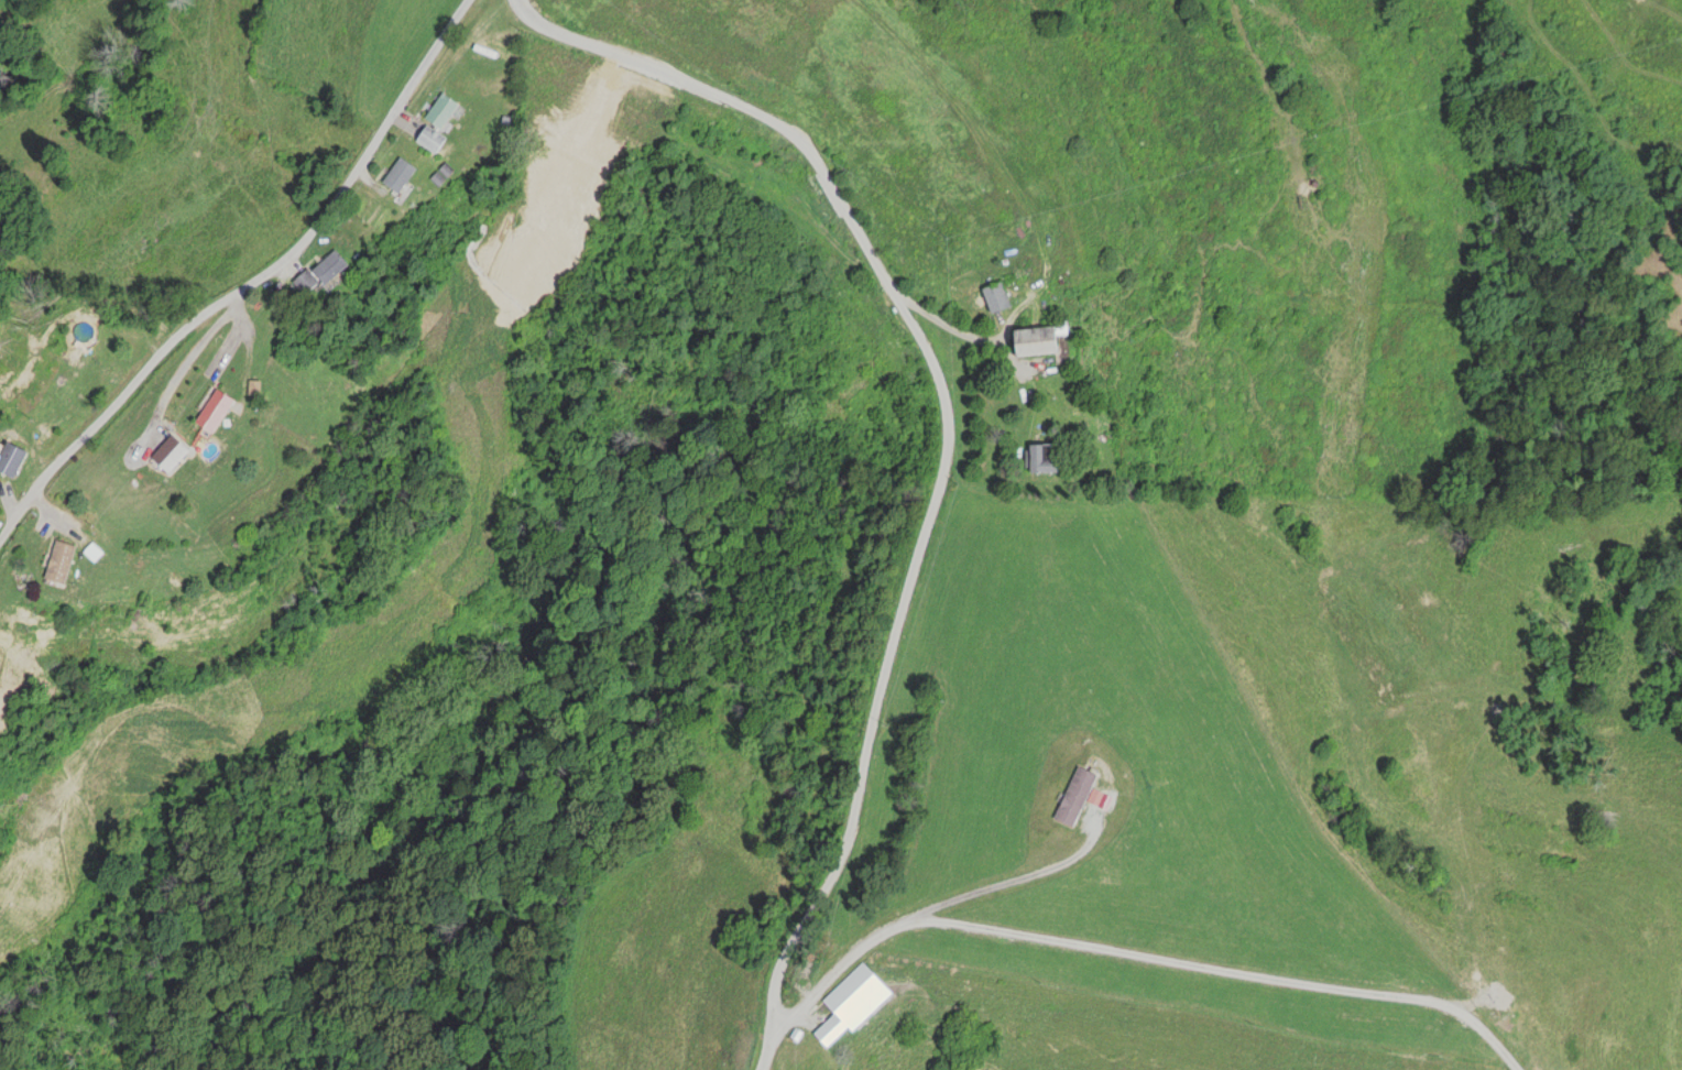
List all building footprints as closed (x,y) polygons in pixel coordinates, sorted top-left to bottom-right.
[(438,132),(456,105),(439,93),(420,121),(438,132)] [(412,139),(433,156),(445,142),(423,125),(412,139)] [(413,170),(397,158),(379,184),(394,195),(413,170)] [(310,296),(346,266),(332,250),(297,279),(310,296)] [(980,290),(988,316),(1008,309),(1000,283),(980,290)] [(1065,337),(1065,328),(1006,330),(1008,359),(1056,357),(1055,338),(1065,337)] [(190,424),(208,436),(231,404),(214,391),(190,424)] [(26,454),(5,443),(0,452),(0,476),(11,482),(26,454)] [(1025,446),(1025,474),(1058,474),(1058,446),(1025,446)] [(63,587),(75,548),(54,542),(42,581),(63,587)] [(1095,778),(1075,769),(1052,823),(1072,831),(1095,778)]
